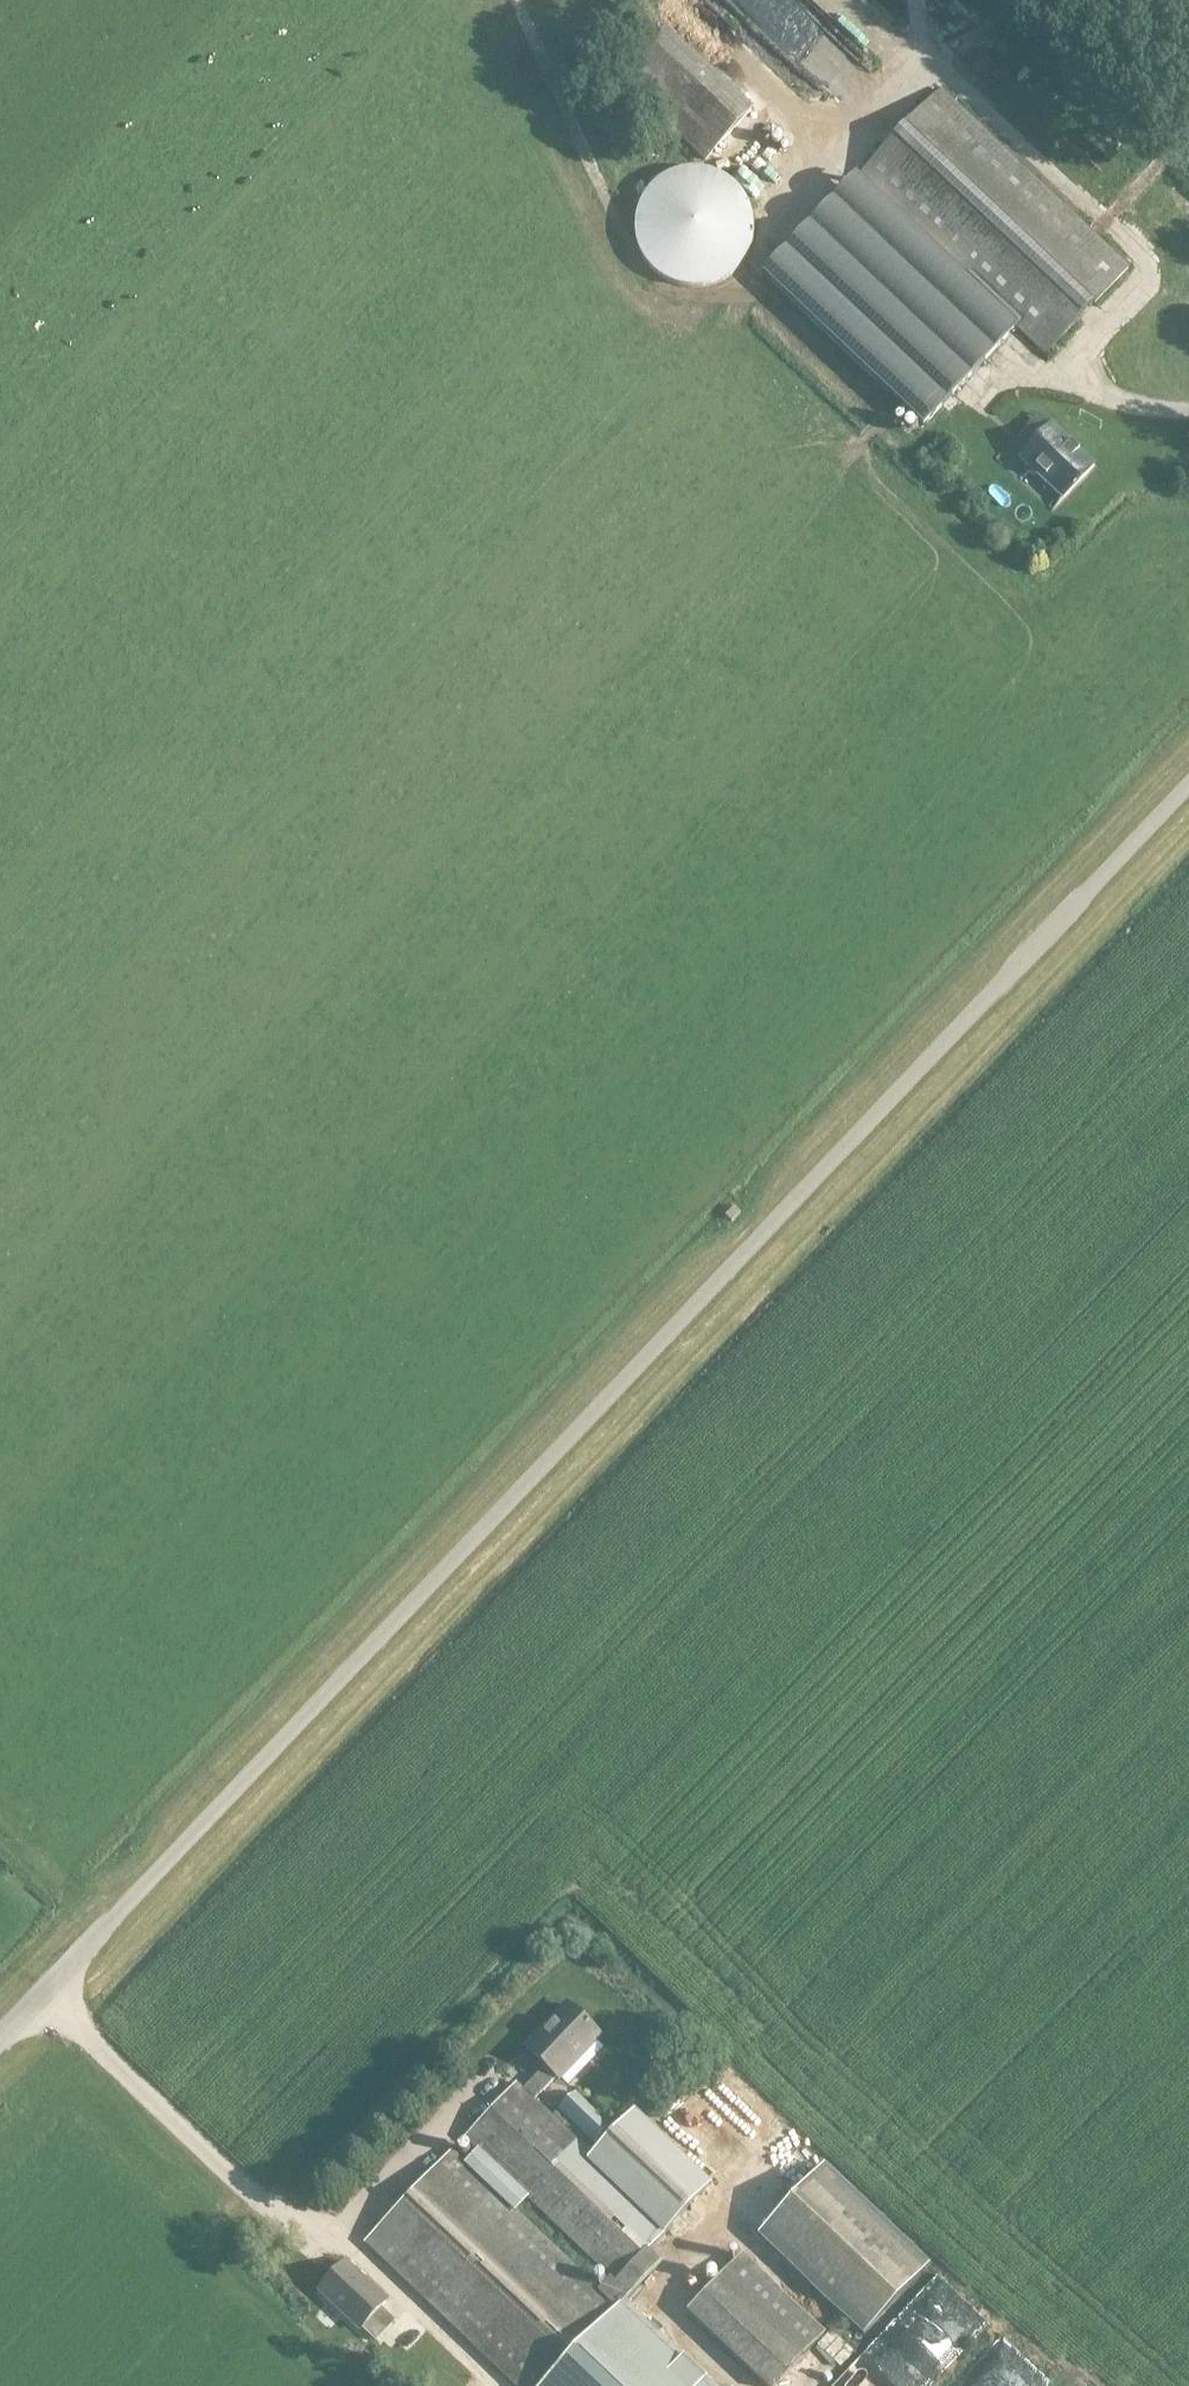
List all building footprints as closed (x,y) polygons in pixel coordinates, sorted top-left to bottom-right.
[(622,81),(705,160),(753,110),(670,30),(622,81)] [(941,91),(766,276),(922,425),(1015,326),(1047,356),(1129,269),(941,91)] [(680,229),(632,222),(623,275),(724,290),(731,248),(707,245),(706,251),(677,247),(680,229)] [(1095,467),(1052,426),(1020,459),(1064,500),(1095,467)] [(365,2243),(515,2385),(709,2385),(623,2305),(661,2265),(648,2252),(670,2230),(712,2185),(635,2111),(592,2156),(535,2101),(557,2078),(559,2080),(570,2068),(568,2067),(593,2040),(595,2042),(600,2037),(568,2006),(527,2049),(546,2067),(524,2091),(517,2084),(465,2139),(480,2153),(467,2166),(453,2152),(365,2243)] [(691,2091),(684,2110),(699,2115),(706,2097),(691,2091)] [(760,2237),(864,2335),(930,2266),(826,2167),(760,2237)] [(743,2255),(688,2313),(765,2385),(776,2385),(826,2334),(743,2255)] [(344,2266),(320,2291),(361,2330),(362,2329),(376,2343),(396,2322),(382,2308),(387,2303),(362,2279),(358,2283),(354,2280),(356,2277),(344,2266)] [(850,2347),(825,2337),(817,2359),(842,2368),(850,2347)] [(1042,2382),(998,2340),(955,2385),(1038,2385),(1042,2382)]
